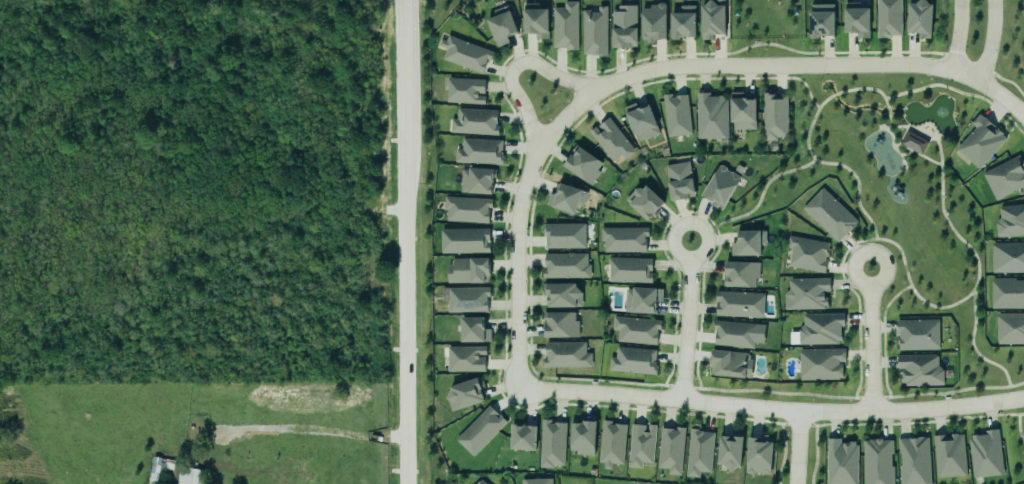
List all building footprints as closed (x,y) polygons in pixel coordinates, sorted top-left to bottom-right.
[(725,0),(710,0),(710,4),(701,4),(700,39),(713,39),(713,34),(725,34),(725,0)] [(901,0),(876,0),(877,37),(902,36),(901,0)] [(918,30),(918,36),(929,36),(931,2),(928,2),(926,0),(915,0),(914,1),(907,1),(906,29),(918,30)] [(564,7),(553,8),(553,49),(578,48),(577,1),(564,1),(564,7)] [(548,38),(548,8),(538,9),(538,3),(523,4),(523,33),(535,33),(535,39),(548,38)] [(832,33),(832,3),(810,3),(809,9),(807,9),(807,37),(817,37),(817,34),(820,34),(820,33),(832,33)] [(581,53),(580,7),(589,7),(589,10),(597,10),(597,4),(605,4),(606,53),(581,53)] [(679,10),(669,10),(670,39),(678,38),(678,35),(682,35),(682,34),(682,33),(686,33),(686,34),(694,34),(694,10),(693,10),(694,4),(679,4),(679,10)] [(870,4),(844,4),(844,33),(856,33),(856,38),(869,38),(870,4)] [(636,48),(636,6),(618,5),(618,11),(612,11),(611,47),(636,48)] [(666,41),(666,5),(641,5),(641,41),(666,41)] [(485,16),(508,8),(516,30),(505,34),(507,41),(496,45),(485,16)] [(447,33),(492,50),(489,60),(485,58),(484,60),(486,60),(481,72),(441,57),(445,47),(437,44),(439,37),(444,39),(447,33)] [(484,78),(447,76),(445,101),(483,103),(484,95),(476,95),(476,92),(483,92),(484,78)] [(695,91),(709,91),(709,94),(723,94),(723,97),(726,97),(726,137),(696,138),(695,91)] [(661,93),(670,92),(671,94),(686,92),(690,133),(666,136),(661,93)] [(730,129),(755,130),(756,95),(743,95),(743,92),(731,92),(730,129)] [(763,139),(788,139),(787,93),(762,94),(763,139)] [(635,141),(659,134),(650,105),(639,108),(637,103),(624,107),(635,141)] [(456,107),(496,109),(495,125),(498,125),(497,134),(449,131),(450,118),(455,118),(456,107)] [(978,112),(982,116),(983,116),(993,124),(992,126),(993,128),(995,126),(1001,132),(1005,137),(978,168),(954,147),(973,126),(969,122),(978,112)] [(612,161),(620,155),(624,160),(635,151),(608,117),(589,132),(612,161)] [(899,141),(906,128),(927,140),(920,153),(899,141)] [(453,161),(502,164),(503,154),(500,154),(501,139),(461,137),(460,148),(454,148),(453,161)] [(578,144),(601,161),(596,168),(599,170),(589,183),(561,163),(570,152),(571,153),(578,144)] [(994,200),(1022,188),(1023,193),(1023,163),(1021,155),(982,172),(994,200)] [(663,164),(687,160),(690,175),(691,175),(694,194),(688,195),(688,197),(682,198),(681,196),(669,199),(663,164)] [(700,193),(710,199),(708,203),(715,207),(717,204),(721,206),(739,176),(730,170),(730,171),(726,169),(725,166),(720,164),(718,165),(700,193)] [(468,165),(493,166),(493,167),(494,168),(494,176),(492,176),(492,180),(490,180),(490,191),(459,190),(460,168),(467,168),(468,165)] [(554,192),(549,191),(545,203),(573,212),(576,204),(582,206),(587,190),(581,189),(582,188),(558,180),(558,181),(559,182),(558,186),(556,186),(554,192)] [(645,218),(624,199),(633,189),(633,186),(640,186),(641,187),(644,183),(662,200),(654,209),(657,212),(653,216),(650,213),(645,218)] [(836,241),(856,220),(821,186),(801,207),(836,241)] [(445,208),(442,208),(443,195),(491,197),(491,206),(486,206),(486,210),(487,210),(487,222),(445,220),(445,208)] [(999,205),(1023,202),(1023,233),(996,236),(994,221),(999,215),(997,206),(999,205)] [(543,232),(541,232),(541,222),(584,222),(584,247),(544,247),(544,235),(543,235),(543,232)] [(439,228),(488,226),(488,239),(485,239),(485,241),(488,241),(489,251),(440,252),(439,228)] [(602,241),(599,241),(599,227),(647,227),(647,236),(643,236),(643,239),(645,239),(645,251),(602,251),(602,241)] [(765,244),(764,229),(759,230),(759,228),(736,229),(736,236),(735,235),(735,241),(729,241),(729,255),(759,254),(759,244),(765,244)] [(823,271),(788,264),(792,246),(787,245),(788,235),(827,242),(826,247),(827,248),(826,254),(823,254),(823,258),(825,259),(824,264),(823,271)] [(1023,272),(1023,242),(992,243),(992,273),(1023,272)] [(544,278),(589,277),(588,253),(544,253),(544,278)] [(606,256),(651,257),(650,270),(648,270),(647,272),(651,272),(650,282),(608,281),(608,264),(606,264),(606,256)] [(449,283),(489,282),(489,258),(448,258),(449,283)] [(723,259),(750,260),(759,262),(758,278),(757,278),(757,279),(754,279),(754,285),(722,286),(723,273),(723,272),(723,259)] [(828,276),(829,290),(822,290),(822,296),(826,296),(826,305),(823,305),(823,308),(789,309),(789,299),(783,294),(788,288),(788,277),(828,276)] [(992,308),(1023,308),(1023,278),(991,278),(992,308)] [(541,282),(545,282),(545,281),(574,281),(574,284),(581,290),(581,305),(546,305),(546,302),(545,302),(545,293),(541,293),(541,282)] [(655,312),(655,301),(661,301),(662,287),(655,287),(655,286),(632,285),(632,288),(624,288),(623,311),(655,312)] [(488,287),(447,288),(448,312),(488,312),(488,287)] [(714,314),(762,317),(764,292),(715,289),(715,295),(714,296),(714,300),(718,300),(718,304),(721,307),(715,307),(714,314)] [(996,311),(1023,311),(1023,342),(996,342),(996,311)] [(578,337),(577,312),(543,312),(544,338),(578,337)] [(802,313),(843,312),(843,324),(839,324),(839,335),(840,335),(840,340),(837,340),(837,343),(798,343),(797,328),(802,323),(802,313)] [(459,314),(483,314),(483,327),(489,327),(490,340),(459,341),(459,314)] [(612,315),(660,319),(659,329),(655,328),(655,332),(657,332),(655,344),(616,340),(617,329),(611,328),(612,315)] [(896,318),(896,327),(897,332),(898,332),(898,335),(895,335),(895,343),(897,343),(898,349),(938,348),(937,317),(896,318)] [(713,343),(714,330),(715,330),(715,328),(712,328),(713,319),(755,323),(754,328),(760,329),(759,336),(753,336),(752,347),(713,343)] [(798,344),(798,332),(790,332),(789,344),(798,344)] [(544,340),(584,340),(584,351),(591,351),(591,365),(542,366),(542,356),(546,356),(546,352),(545,354),(544,354),(544,347),(544,340)] [(483,370),(446,371),(446,346),(484,345),(485,353),(477,353),(477,356),(483,356),(483,370)] [(656,349),(616,347),(616,357),(609,357),(608,371),(655,374),(656,349)] [(710,347),(730,349),(730,350),(746,351),(748,354),(748,358),(751,358),(750,376),(709,373),(710,366),(709,366),(710,362),(708,362),(709,355),(710,355),(710,347)] [(799,348),(843,347),(843,360),(837,360),(837,362),(841,362),(842,376),(838,376),(838,379),(799,380),(799,348)] [(900,368),(900,372),(898,372),(898,382),(902,382),(902,384),(942,384),(942,368),(937,364),(937,355),(935,355),(934,353),(895,354),(896,368),(900,368)] [(479,374),(483,386),(479,387),(483,399),(450,410),(445,397),(449,388),(447,385),(479,374)] [(455,440),(473,457),(507,421),(489,404),(455,440)] [(552,467),(552,464),(563,464),(565,421),(558,420),(552,421),(547,421),(550,420),(549,418),(545,418),(540,418),(538,466),(552,467)] [(569,419),(581,420),(581,418),(595,418),(593,454),(576,453),(577,450),(568,449),(569,419)] [(622,463),(610,462),(610,468),(602,468),(603,462),(597,461),(601,418),(610,419),(610,421),(626,423),(622,463)] [(510,422),(509,447),(534,448),(535,424),(523,424),(523,423),(520,423),(520,424),(516,424),(516,422),(510,422)] [(642,462),(652,464),(656,425),(646,424),(646,425),(631,424),(627,467),(641,468),(642,462)] [(684,426),(679,474),(666,473),(666,467),(656,466),(659,426),(675,428),(675,425),(684,426)] [(688,426),(698,427),(698,429),(701,429),(701,431),(713,432),(710,472),(698,471),(697,476),(684,475),(688,426)] [(976,433),(984,432),(984,429),(990,427),(997,427),(1002,473),(971,477),(967,437),(970,437),(969,433),(975,433),(976,433)] [(931,434),(935,476),(965,473),(961,433),(956,433),(956,432),(931,434)] [(741,468),(742,436),(718,435),(717,467),(741,468)] [(927,436),(930,483),(899,483),(898,464),(900,464),(899,451),(897,451),(896,438),(898,437),(916,436),(916,435),(922,435),(922,436),(927,436)] [(770,474),(772,437),(747,436),(745,473),(770,474)] [(826,436),(840,436),(840,441),(847,441),(847,440),(854,440),(854,444),(856,444),(856,483),(826,483),(826,436)] [(892,464),(893,483),(863,483),(861,440),(863,440),(863,439),(868,439),(868,438),(874,437),(880,437),(881,439),(892,439),(892,453),(890,453),(890,464),(892,464)] [(180,466),(176,483),(203,483),(205,471),(180,466)]
